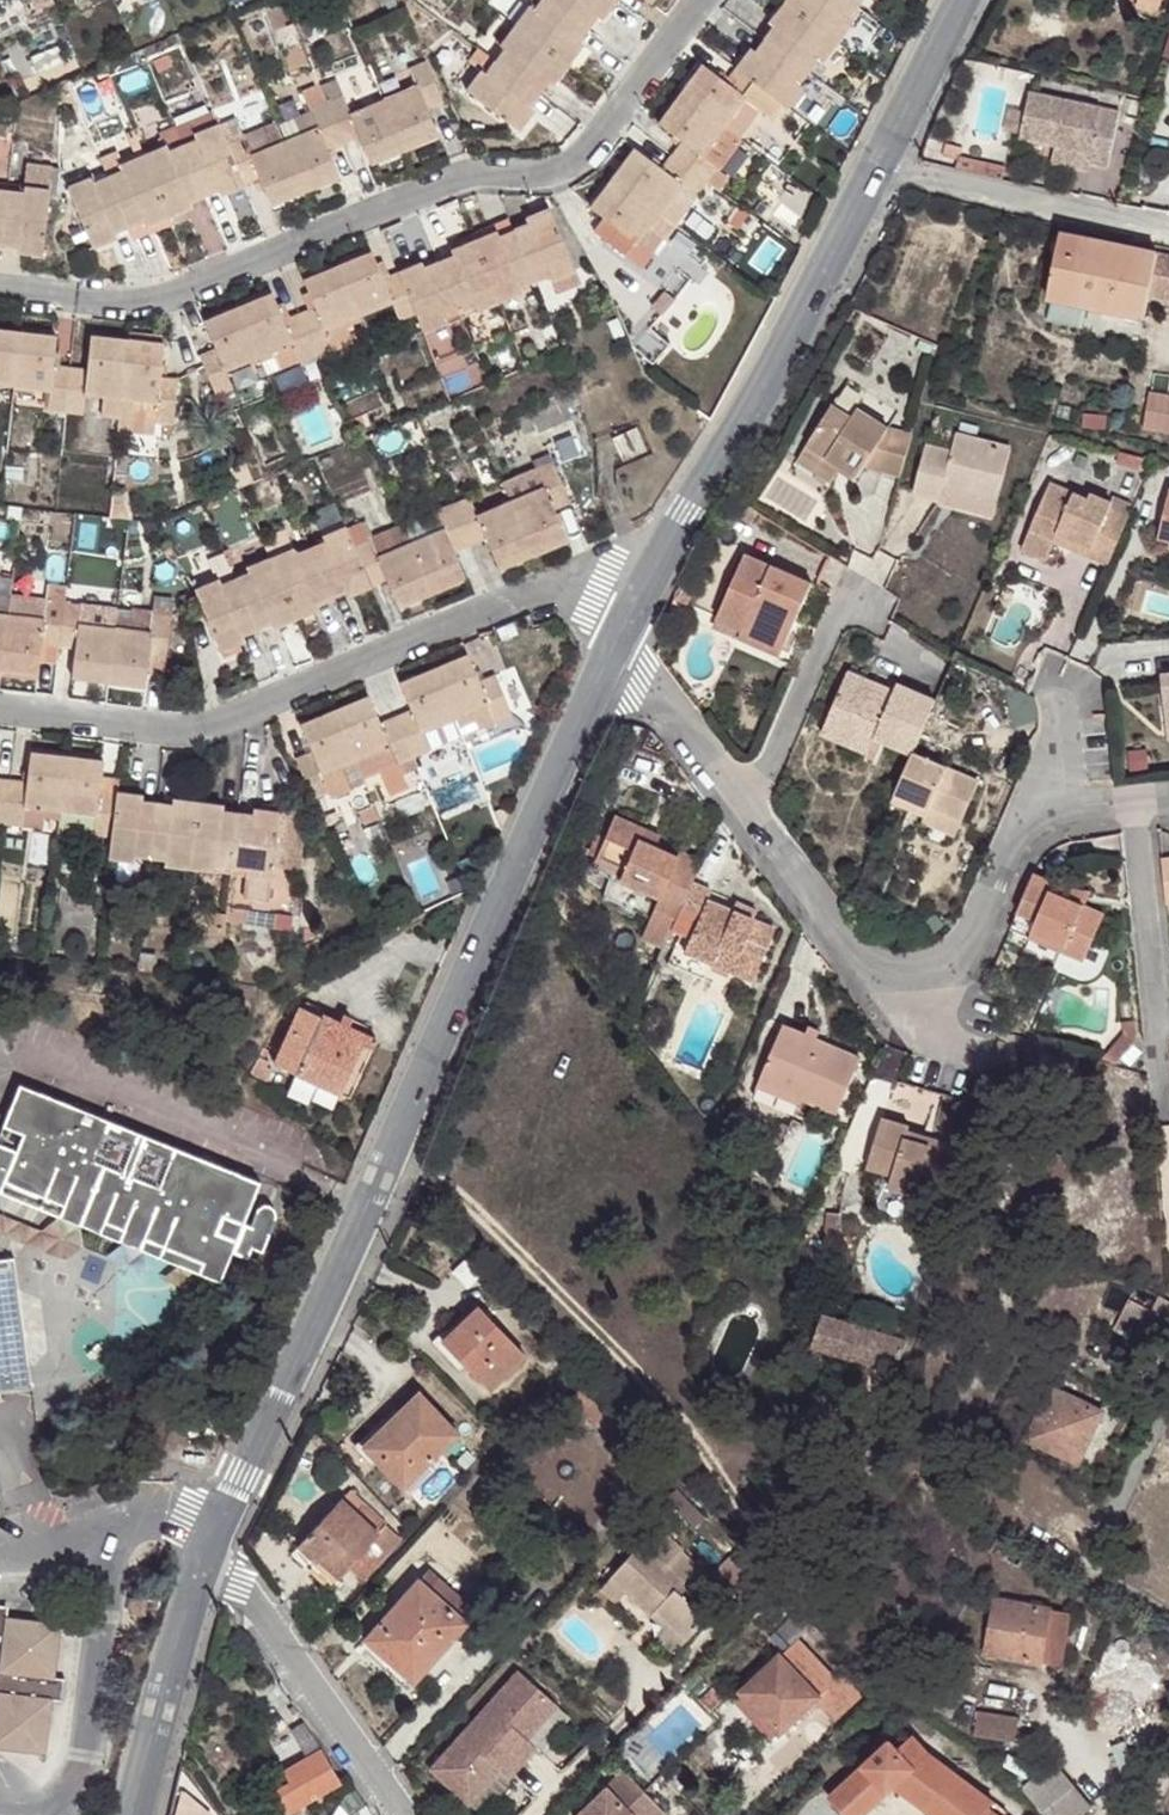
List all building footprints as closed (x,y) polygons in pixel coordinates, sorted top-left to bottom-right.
[(22,2),(27,16),(55,5),(53,0),(27,0),(22,2)] [(520,132),(536,112),(529,108),(549,82),(554,86),(584,46),(579,43),(600,18),(604,19),(620,0),(539,0),(532,9),(529,6),(499,44),(505,49),(485,73),(480,71),(464,91),(520,132)] [(644,269),(689,213),(672,200),(684,188),(698,198),(710,180),(719,167),(703,156),(747,99),(761,109),(772,98),(785,107),(789,109),(805,89),(800,85),(821,62),(824,64),(853,24),(849,21),(864,0),(785,0),(768,24),(773,27),(754,51),(749,47),(725,83),(701,64),(657,124),(681,142),(661,167),(633,149),(590,208),(618,229),(608,244),(644,269)] [(1161,3),(1151,0),(1141,0),(1139,5),(1159,11),(1161,3)] [(145,227),(169,219),(191,209),(188,202),(218,192),(222,197),(260,181),(269,208),(340,178),(327,151),(358,138),(372,165),(439,137),(427,108),(443,104),(426,61),(409,69),(416,86),(349,112),(343,96),(309,110),(317,126),(284,140),(280,134),(268,139),(261,127),(242,135),(243,137),(226,142),(219,124),(193,135),(196,140),(168,150),(164,146),(119,166),(121,170),(92,182),(90,176),(66,187),(93,249),(115,241),(114,234),(130,227),(142,222),(145,227)] [(1091,154),(1089,164),(1109,168),(1120,109),(1029,93),(1019,138),(1045,144),(1048,136),(1057,138),(1055,146),(1091,154)] [(719,167),(710,180),(723,190),(774,120),(785,107),(772,98),(761,109),(747,99),(703,156),(719,167)] [(18,249),(16,253),(42,259),(53,167),(26,167),(22,192),(9,191),(14,137),(0,135),(0,247),(18,249)] [(1048,136),(1045,144),(1055,146),(1057,138),(1048,136)] [(972,171),(975,159),(960,156),(962,146),(946,142),(943,152),(958,156),(956,167),(972,171)] [(1053,156),(1089,164),(1091,154),(1055,146),(1053,156)] [(1002,178),(1005,166),(975,159),(972,171),(1002,178)] [(521,207),(525,219),(549,207),(544,197),(521,207)] [(499,235),(497,229),(451,249),(453,254),(424,266),(421,263),(397,274),(383,279),(371,251),(303,278),(315,306),(283,318),(271,291),(202,321),(214,347),(197,355),(215,395),(334,347),(326,330),(391,303),(400,320),(416,314),(436,364),(477,346),(465,311),(475,305),(476,311),(523,292),(521,286),(551,275),(552,280),(576,271),(549,207),(525,219),(527,224),(499,235)] [(174,230),(169,219),(145,227),(142,222),(130,227),(137,244),(174,230)] [(451,249),(497,229),(493,219),(446,239),(451,249)] [(1144,321),(1150,299),(1168,303),(1168,258),(1064,235),(1049,300),(1054,300),(1049,322),(1084,330),(1089,309),(1144,321)] [(397,274),(421,263),(411,244),(388,255),(397,274)] [(123,338),(162,343),(163,332),(125,327),(123,338)] [(49,391),(46,411),(82,413),(84,395),(102,398),(100,417),(113,418),(112,431),(153,435),(154,421),(173,424),(177,378),(159,377),(162,343),(123,338),(90,335),(87,369),(51,365),(56,334),(0,328),(0,385),(49,391)] [(1146,427),(1168,431),(1168,391),(1152,388),(1146,427)] [(864,466),(888,429),(856,410),(850,420),(830,407),(801,455),(822,468),(828,459),(841,466),(858,477),(864,466)] [(1107,430),(1108,416),(1081,413),(1079,425),(1107,430)] [(864,466),(880,471),(893,430),(888,429),(864,466)] [(880,471),(897,476),(910,435),(893,430),(880,471)] [(627,464),(646,455),(637,434),(617,443),(627,464)] [(947,490),(1000,502),(1013,450),(958,438),(953,456),(928,449),(916,497),(944,503),(947,490)] [(1140,466),(1142,456),(1119,450),(1116,461),(1140,466)] [(194,588),(222,651),(244,642),(242,636),(273,625),(273,629),(319,609),(318,603),(347,593),(348,597),(388,582),(399,608),(466,580),(454,551),(487,538),(499,571),(569,542),(554,509),(572,503),(549,454),(533,461),(536,468),(544,486),(513,498),(476,514),(469,496),(436,511),(439,517),(444,528),(412,541),(377,555),(371,542),(369,538),(354,544),(345,525),(321,536),(324,540),(295,553),(293,547),(247,567),(248,572),(220,584),(217,579),(194,588)] [(828,459),(822,468),(836,476),(841,466),(828,459)] [(544,486),(536,468),(506,481),(513,498),(544,486)] [(1089,550),(1109,559),(1129,511),(1111,504),(1114,497),(1093,489),(1091,493),(1051,478),(1031,526),(1058,537),(1061,528),(1093,541),(1089,550)] [(1168,487),(1156,536),(1168,539),(1168,487)] [(997,515),(1000,502),(947,490),(944,503),(997,515)] [(1129,511),(1134,501),(1116,492),(1114,497),(1111,504),(1129,511)] [(735,516),(749,524),(758,512),(744,503),(735,516)] [(407,530),(412,541),(444,528),(439,517),(407,530)] [(1031,526),(1022,545),(1048,556),(1058,537),(1031,526)] [(371,542),(377,555),(412,541),(407,530),(406,528),(371,542)] [(1058,537),(1089,550),(1093,541),(1061,528),(1058,537)] [(750,622),(790,641),(813,585),(742,555),(714,621),(745,634),(750,622)] [(1007,582),(999,598),(1008,602),(1015,587),(1007,582)] [(680,604),(692,612),(701,598),(690,590),(680,604)] [(152,594),(152,613),(171,614),(173,595),(152,594)] [(152,613),(151,630),(78,621),(80,603),(0,595),(0,670),(37,674),(38,665),(41,647),(75,651),(73,670),(72,678),(145,689),(149,658),(167,661),(171,614),(152,613)] [(781,659),(790,641),(750,622),(745,634),(740,642),(781,659)] [(38,665),(73,670),(75,651),(41,647),(38,665)] [(296,757),(314,800),(328,792),(346,784),(340,767),(356,761),(364,777),(381,771),(390,794),(406,787),(403,779),(397,765),(414,758),(430,752),(422,733),(457,718),(489,705),(495,721),(496,725),(513,715),(495,673),(479,679),(468,653),(398,681),(411,709),(380,721),(367,695),(301,723),(312,751),(296,757)] [(1165,719),(1168,718),(1168,667),(1160,667),(1165,719)] [(915,751),(938,696),(900,680),(896,688),(850,669),(832,712),(858,723),(854,733),(875,743),(878,734),(915,751)] [(37,674),(0,670),(0,681),(35,685),(37,674)] [(489,705),(457,718),(461,727),(476,721),(479,727),(495,721),(489,705)] [(871,751),(875,743),(854,733),(858,723),(832,712),(823,731),(871,751)] [(97,777),(98,758),(30,750),(25,780),(0,777),(0,823),(20,826),(24,807),(43,809),(94,815),(92,835),(110,837),(107,857),(131,860),(132,856),(166,860),(165,865),(215,872),(216,866),(247,870),(246,875),(269,878),(272,858),(297,861),(300,849),(294,815),(261,811),(252,811),(252,814),(223,810),(222,802),(172,797),(172,803),(142,800),(143,793),(112,791),(96,789),(97,777)] [(897,792),(964,819),(981,778),(915,751),(897,792)] [(414,758),(397,765),(403,779),(420,772),(414,758)] [(113,779),(97,777),(96,789),(112,791),(113,779)] [(897,792),(894,801),(925,814),(924,819),(959,833),(964,819),(897,792)] [(263,798),(261,811),(294,815),(293,802),(263,798)] [(43,809),(24,807),(20,826),(41,828),(43,809)] [(643,829),(611,816),(601,838),(593,835),(584,856),(593,860),(592,862),(618,873),(613,884),(659,902),(655,911),(679,921),(693,886),(704,861),(680,850),(677,858),(655,848),(638,841),(643,829)] [(638,841),(655,848),(660,837),(643,829),(638,841)] [(1036,871),(1032,879),(1069,894),(1073,886),(1036,871)] [(269,878),(246,875),(243,900),(265,903),(269,878)] [(1032,879),(1020,909),(1041,919),(1035,929),(1066,943),(1064,947),(1088,958),(1108,910),(1069,894),(1032,879)] [(714,893),(693,886),(679,921),(674,933),(690,939),(684,952),(711,965),(756,983),(778,931),(755,921),(734,912),(709,902),(714,893)] [(228,902),(228,920),(251,921),(251,903),(228,902)] [(738,903),(734,912),(755,921),(759,911),(738,903)] [(1041,919),(1020,909),(1013,926),(1033,934),(1035,929),(1041,919)] [(645,937),(668,946),(674,933),(679,921),(655,911),(645,937)] [(705,981),(711,965),(684,952),(677,970),(705,981)] [(275,1065),(339,1092),(361,1042),(339,1033),(343,1024),(300,1005),(275,1065)] [(1138,1028),(1137,1018),(1126,1019),(1127,1029),(1138,1028)] [(361,1042),(339,1092),(351,1097),(376,1038),(352,1028),(354,1022),(345,1019),(343,1024),(339,1033),(361,1042)] [(786,1027),(763,1085),(816,1105),(842,1115),(865,1057),(821,1041),(808,1036),(786,1027)] [(812,1028),(808,1036),(821,1041),(823,1032),(812,1028)] [(1139,1041),(1138,1028),(1127,1029),(1112,1047),(1129,1052),(1139,1041)] [(259,1182),(19,1085),(0,1131),(0,1192),(219,1280),(231,1250),(247,1256),(251,1245),(261,1250),(275,1217),(276,1213),(275,1210),(274,1207),(272,1206),(269,1203),(265,1202),(262,1203),(260,1205),(257,1207),(256,1209),(249,1225),(243,1222),(259,1182)] [(816,1105),(763,1085),(757,1098),(812,1119),(816,1105)] [(938,1192),(954,1196),(969,1144),(935,1134),(934,1141),(909,1133),(913,1123),(886,1114),(869,1165),(896,1173),(893,1184),(918,1191),(921,1191),(922,1187),(938,1192)] [(918,1191),(893,1184),(885,1182),(878,1199),(912,1210),(916,1198),(918,1191)] [(935,1204),(938,1192),(922,1187),(921,1191),(918,1191),(916,1198),(935,1204)] [(845,1212),(832,1211),(828,1243),(841,1245),(845,1212)] [(32,1386),(14,1258),(0,1260),(0,1390),(32,1386)] [(1123,1312),(1119,1319),(1168,1347),(1168,1299),(1160,1294),(1158,1306),(1152,1314),(1130,1301),(1123,1312)] [(855,1318),(842,1301),(832,1318),(824,1315),(814,1348),(901,1372),(900,1369),(910,1373),(924,1331),(916,1328),(859,1310),(855,1318)] [(463,1363),(464,1365),(487,1388),(520,1357),(476,1307),(458,1325),(445,1338),(467,1359),(463,1363)] [(459,1371),(464,1365),(463,1363),(441,1341),(445,1338),(458,1325),(452,1320),(430,1341),(459,1371)] [(441,1341),(463,1363),(467,1359),(445,1338),(441,1341)] [(571,1398),(595,1425),(607,1413),(582,1387),(571,1398)] [(1027,1436),(1077,1462),(1103,1412),(1050,1387),(1027,1436)] [(389,1454),(377,1463),(403,1491),(406,1488),(411,1493),(435,1468),(430,1463),(461,1434),(420,1390),(373,1436),(389,1454)] [(908,1422),(917,1417),(905,1392),(895,1396),(908,1422)] [(362,1447),(377,1463),(389,1454),(373,1436),(362,1447)] [(677,1489),(666,1499),(691,1527),(702,1517),(677,1489)] [(347,1569),(377,1535),(357,1517),(346,1506),(339,1500),(297,1548),(310,1559),(313,1556),(336,1578),(347,1569)] [(346,1506),(357,1517),(362,1510),(351,1500),(346,1506)] [(390,1550),(377,1535),(347,1569),(361,1582),(390,1550)] [(662,1562),(638,1540),(611,1569),(626,1584),(621,1589),(647,1615),(652,1609),(664,1621),(682,1637),(702,1616),(672,1587),(680,1578),(693,1591),(707,1576),(677,1547),(662,1562)] [(301,1570),(305,1567),(310,1559),(297,1548),(287,1557),(301,1570)] [(329,1587),(336,1578),(313,1556),(310,1559),(305,1567),(329,1587)] [(425,1567),(418,1578),(452,1605),(460,1596),(425,1567)] [(595,1585),(611,1600),(621,1589),(626,1584),(611,1569),(595,1585)] [(393,1652),(419,1675),(467,1623),(452,1605),(418,1578),(363,1637),(385,1658),(393,1652)] [(865,1604),(871,1592),(871,1589),(868,1584),(862,1583),(857,1585),(851,1597),(865,1604)] [(595,1585),(587,1594),(603,1608),(611,1600),(595,1585)] [(452,1605),(467,1623),(477,1612),(460,1596),(452,1605)] [(987,1653),(1038,1663),(1048,1609),(994,1600),(987,1653)] [(6,1616),(7,1606),(0,1606),(0,1748),(45,1753),(52,1697),(62,1699),(65,1678),(54,1677),(61,1623),(6,1616)] [(1048,1609),(1038,1663),(1058,1667),(1068,1612),(1048,1609)] [(671,1648),(682,1637),(664,1621),(653,1632),(671,1648)] [(751,1621),(739,1632),(751,1645),(763,1634),(751,1621)] [(541,1648),(430,1768),(467,1801),(506,1758),(514,1766),(542,1736),(534,1728),(576,1680),(541,1648)] [(412,1683),(419,1675),(393,1652),(385,1658),(412,1683)] [(778,1657),(731,1701),(772,1744),(815,1704),(834,1724),(847,1712),(790,1653),(782,1660),(778,1657)] [(840,1676),(870,1702),(878,1694),(847,1669),(840,1676)] [(690,1696),(707,1714),(714,1708),(721,1715),(730,1707),(711,1688),(706,1693),(700,1687),(690,1696)] [(1014,1737),(1017,1715),(977,1708),(974,1730),(1014,1737)] [(305,1754),(319,1748),(305,1726),(293,1733),(305,1754)] [(937,1814),(1003,1814),(1006,1811),(930,1751),(913,1733),(899,1747),(891,1739),(830,1796),(848,1814),(863,1814),(896,1783),(937,1814)] [(337,1780),(319,1748),(305,1754),(281,1770),(287,1780),(300,1802),(337,1780)] [(1055,1759),(1024,1784),(1049,1814),(1078,1814),(1091,1803),(1055,1759)] [(578,1814),(663,1814),(666,1812),(624,1769),(578,1814)] [(279,1814),(300,1802),(287,1780),(267,1793),(279,1814)] [(195,1796),(186,1794),(180,1814),(210,1814),(195,1796)]
